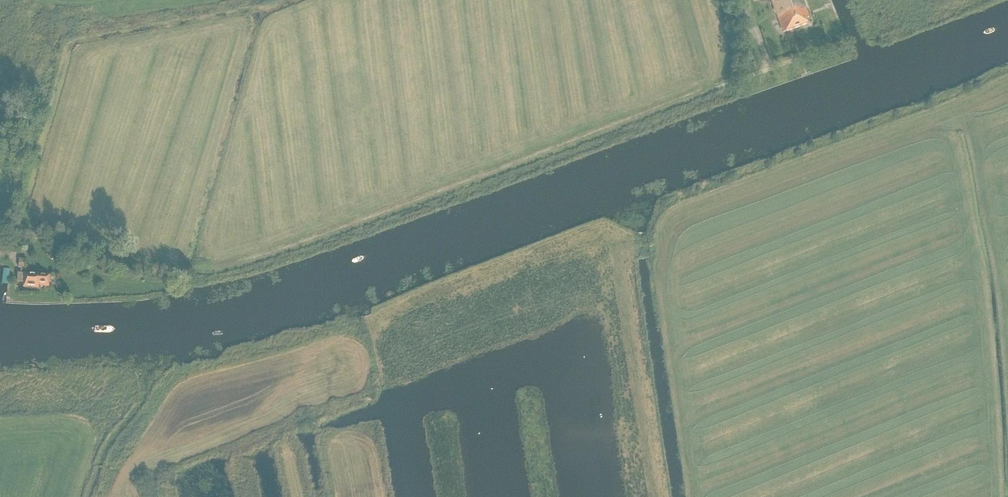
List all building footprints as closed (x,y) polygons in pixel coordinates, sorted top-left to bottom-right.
[(782,29),(783,32),(808,23),(806,18),(809,17),(802,0),(771,0),(782,29)] [(19,259),(18,269),(21,269),(21,271),(25,272),(26,259),(19,259)] [(39,274),(39,276),(24,275),(24,276),(18,275),(18,282),(24,283),(23,288),(38,289),(38,286),(49,287),(49,275),(39,274)]
